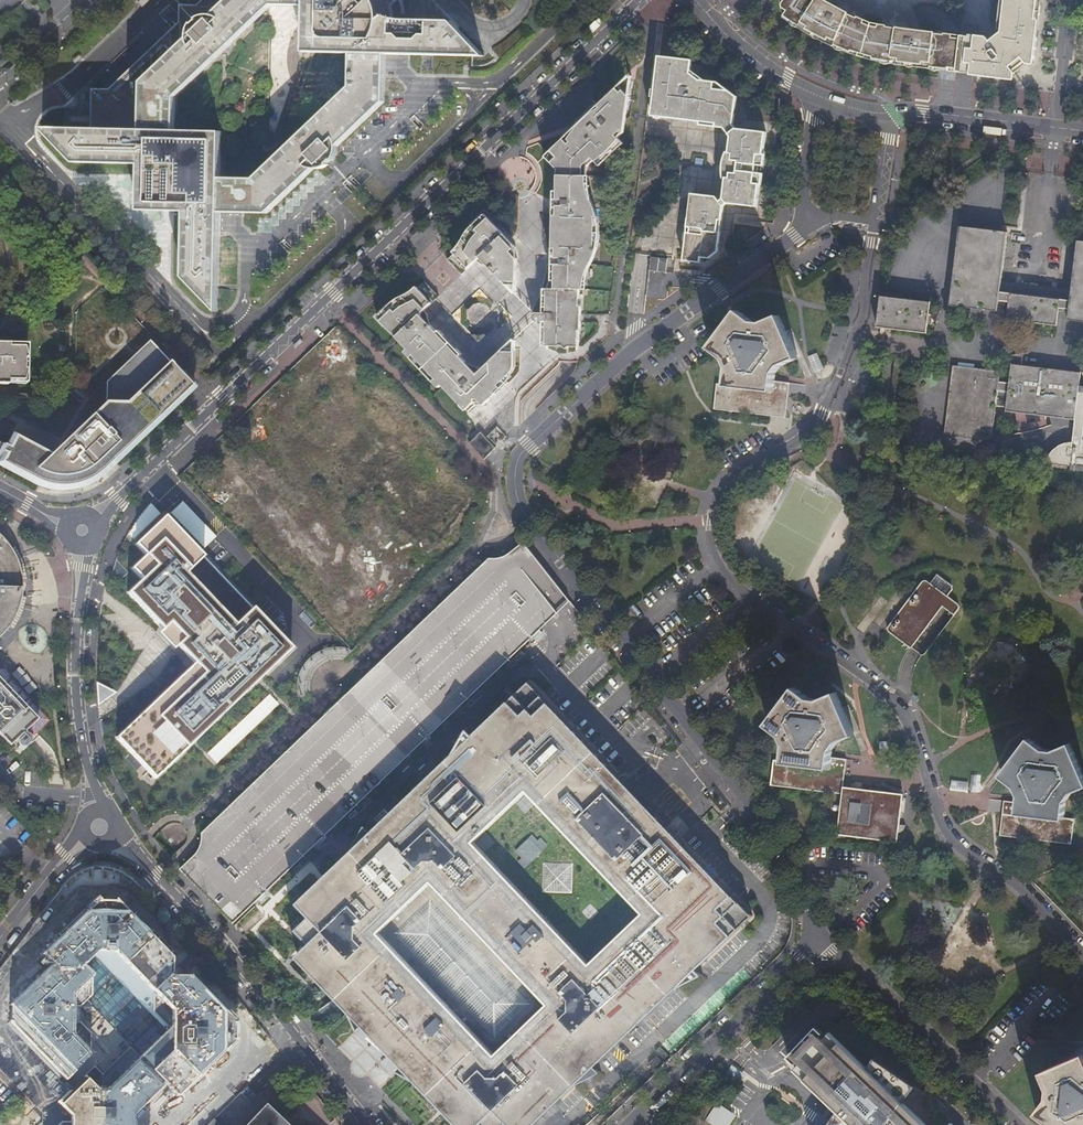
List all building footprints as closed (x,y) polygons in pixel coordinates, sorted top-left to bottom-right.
[(454,24),(396,21),(376,0),(215,0),(133,77),(132,128),(89,126),(41,124),(77,162),(138,164),(137,209),(183,211),(185,275),(218,310),(220,211),(268,213),(313,170),(346,139),(385,103),(384,56),(486,57),(454,24)] [(956,74),(960,37),(948,36),(942,35),(942,37),(935,35),(935,34),(907,30),(907,29),(899,28),(899,29),(896,28),(896,30),(887,28),(887,27),(879,26),(878,29),(874,28),(871,27),(864,24),(865,21),(858,19),(857,20),(848,17),(849,15),(846,14),(846,12),(839,8),(838,9),(821,0),(780,0),(781,9),(786,13),(782,20),(789,24),(790,23),(798,28),(797,30),(805,33),(806,32),(812,35),(819,38),(827,42),(825,45),(833,48),(834,47),(843,49),(842,52),(850,54),(850,52),(857,54),(864,56),(872,59),(871,61),(879,63),(880,61),(889,63),(889,65),(896,66),(897,63),(906,65),(913,66),(922,68),(921,70),(930,71),(930,69),(938,70),(938,72),(943,72),(955,74),(956,74)] [(1035,50),(1035,49),(1036,39),(1034,39),(1035,23),(1038,24),(1040,7),(1037,4),(1041,0),(1005,0),(1004,0),(1001,0),(999,18),(1002,18),(1001,35),(989,43),(985,38),(969,37),(969,38),(960,37),(956,74),(983,77),(983,75),(985,76),(985,79),(992,80),(1007,82),(1008,80),(1014,76),(1026,67),(1032,63),(1033,63),(1035,50)] [(732,144),(738,140),(735,136),(737,107),(731,100),(695,95),(696,90),(691,89),(692,70),(686,69),(686,68),(685,68),(685,67),(684,67),(683,66),(682,66),(682,65),(681,65),(680,65),(680,64),(679,64),(678,64),(677,64),(675,64),(673,64),(672,64),(672,65),(671,65),(670,65),(669,65),(669,66),(668,66),(659,65),(653,116),(660,124),(700,130),(712,131),(712,135),(726,137),(732,144)] [(622,142),(631,94),(625,87),(608,102),(613,106),(607,112),(605,111),(591,123),(581,133),(583,136),(577,141),(572,137),(547,161),(559,174),(558,219),(558,228),(554,228),(554,255),(558,254),(558,263),(558,294),(551,295),(550,317),(542,318),(540,318),(538,319),(537,321),(537,324),(538,325),(539,327),(542,328),(549,327),(549,351),(581,353),(581,337),(584,335),(586,311),(582,309),(582,293),(587,294),(591,273),(595,265),(598,256),(599,247),(600,239),(601,230),(599,218),(597,208),(592,195),(590,182),(584,181),(583,173),(585,174),(594,166),(598,170),(621,147),(619,144),(622,142)] [(738,140),(732,144),(730,160),(727,160),(723,186),(729,187),(724,207),(728,213),(758,216),(761,192),(763,192),(764,183),(755,182),(752,182),(753,173),(754,173),(756,173),(765,174),(766,166),(763,166),(766,143),(738,140)] [(724,216),(728,213),(724,207),(721,208),(720,207),(692,204),(689,234),(689,237),(691,237),(690,242),(688,243),(685,269),(701,272),(703,268),(712,269),(719,262),(719,261),(721,252),(719,252),(718,252),(719,230),(723,231),(724,216)] [(497,273),(495,275),(504,285),(520,285),(519,264),(515,258),(520,253),(487,218),(468,237),(466,239),(464,243),(463,249),(462,248),(454,255),(456,257),(450,263),(466,280),(481,266),(485,268),(488,264),(497,273)] [(1007,231),(960,225),(950,305),(998,310),(999,300),(1001,280),(1007,231)] [(1077,240),(1071,289),(1069,309),(1068,320),(1082,321),(1082,240),(1077,240)] [(485,268),(495,275),(497,273),(488,264),(485,268)] [(1009,281),(1001,280),(999,300),(1009,301),(1007,319),(1057,326),(1059,308),(1069,309),(1071,289),(1061,288),(1009,281)] [(425,325),(429,322),(426,316),(442,302),(426,285),(412,297),(409,295),(380,320),(396,337),(402,343),(412,353),(409,355),(415,362),(418,359),(440,381),(437,385),(443,391),(445,389),(471,415),(479,408),(481,408),(486,402),(491,402),(494,410),(496,410),(525,378),(524,374),(519,373),(519,360),(499,354),(479,373),(474,371),(471,373),(464,366),(465,365),(459,358),(440,338),(435,332),(433,334),(425,325)] [(931,300),(881,294),(877,326),(927,332),(931,300)] [(773,389),(775,380),(775,371),(780,365),(799,357),(781,315),(764,322),(755,321),(740,310),(712,346),(727,358),(730,366),(728,384),(773,389)] [(435,332),(429,322),(425,325),(433,334),(435,332)] [(442,336),(440,338),(459,358),(462,356),(442,336)] [(7,443),(6,442),(4,442),(3,443),(2,444),(0,445),(0,446),(0,450),(0,451),(1,451),(1,452),(2,453),(0,457),(0,462),(41,483),(46,485),(51,486),(53,486),(57,487),(63,487),(66,487),(72,487),(78,486),(81,485),(87,483),(90,482),(96,479),(98,478),(102,475),(104,473),(195,387),(149,340),(106,381),(106,402),(51,453),(13,433),(7,443)] [(9,384),(9,383),(9,379),(24,379),(27,370),(27,368),(28,366),(28,365),(28,358),(28,356),(28,355),(27,353),(25,346),(10,346),(9,342),(0,343),(0,383),(9,384)] [(28,343),(9,342),(10,346),(25,346),(27,353),(28,343)] [(1027,351),(1006,355),(1006,356),(1010,355),(1012,362),(1009,382),(999,380),(1001,370),(953,364),(944,433),(992,439),(996,405),(1006,406),(1006,411),(1015,412),(1018,432),(1014,433),(1014,434),(1035,430),(1051,425),(1051,424),(1047,425),(1045,416),(1075,420),(1072,442),(1061,444),(1053,449),(1046,460),(1032,457),(1032,458),(1033,458),(1070,466),(1070,469),(1079,470),(1079,468),(1082,468),(1082,440),(1082,439),(1082,435),(1082,386),(1079,385),(1081,371),(1022,363),(1023,353),(1028,352),(1027,351)] [(812,372),(821,369),(816,352),(806,355),(812,372)] [(418,359),(415,362),(437,385),(440,381),(418,359)] [(474,371),(465,365),(464,366),(471,373),(474,371)] [(28,383),(27,370),(24,379),(9,379),(9,383),(28,383)] [(773,389),(728,384),(718,383),(714,408),(786,418),(791,382),(775,380),(773,389)] [(387,395),(375,382),(367,390),(379,403),(387,395)] [(478,430),(466,441),(482,458),(494,447),(478,430)] [(170,513),(204,548),(216,536),(182,501),(170,513)] [(194,663),(116,737),(155,778),(291,647),(165,515),(134,544),(145,555),(131,568),(141,579),(127,592),(174,642),(194,663)] [(2,637),(8,630),(14,622),(18,613),(21,604),(23,595),(24,585),(23,576),(21,567),(19,563),(13,549),(7,541),(1,534),(0,534),(0,638),(2,637)] [(958,604),(926,580),(923,580),(887,628),(888,630),(904,642),(902,644),(907,648),(908,646),(910,647),(942,605),(953,613),(958,606),(958,604)] [(10,746),(26,731),(28,734),(35,733),(49,722),(48,717),(35,705),(32,704),(32,701),(26,693),(21,693),(21,689),(14,682),(9,682),(10,674),(6,669),(0,670),(0,735),(10,746)] [(597,1065),(677,989),(705,976),(698,969),(754,916),(634,791),(530,682),(475,735),(469,729),(454,755),(423,784),(373,832),(367,825),(353,852),(299,902),(311,915),(299,928),(310,941),(297,954),(339,998),(385,1045),(445,1109),(461,1124),(481,1124),(484,1123),(486,1124),(536,1124),(577,1087),(604,1073),(597,1065)] [(118,691),(100,683),(101,704),(118,691)] [(786,742),(784,760),(829,766),(830,755),(831,747),(837,740),(854,732),(837,691),(819,699),(809,697),(796,687),(768,723),(783,735),(786,742)] [(270,694),(208,753),(217,763),(279,704),(270,694)] [(1063,817),(1065,801),(1072,793),(1082,788),(1082,774),(1070,743),(1054,751),(1042,749),(1030,740),(1002,776),(1017,787),(1021,794),(1020,803),(1019,813),(1063,817)] [(829,766),(784,760),(773,759),(770,783),(841,792),(842,785),(846,757),(830,755),(829,766)] [(965,790),(966,781),(949,780),(949,789),(965,790)] [(902,793),(842,785),(841,792),(836,833),(896,841),(902,793)] [(1072,819),(1063,817),(1019,813),(1020,803),(1005,801),(1001,836),(1069,844),(1072,819)] [(13,1003),(15,1023),(68,1078),(93,1054),(92,1052),(96,1034),(86,1022),(78,1021),(79,1014),(87,1015),(98,1004),(101,982),(92,973),(106,960),(123,954),(162,995),(160,1014),(171,1024),(178,1027),(173,1042),(165,1040),(154,1051),(155,1058),(148,1064),(133,1048),(105,1074),(97,1066),(60,1100),(74,1116),(74,1121),(62,1121),(58,1124),(135,1124),(134,1115),(166,1085),(170,1089),(171,1088),(175,1093),(174,1093),(179,1098),(237,1042),(238,1023),(192,975),(175,975),(173,974),(175,972),(174,956),(123,901),(100,901),(45,953),(54,963),(13,1003)] [(853,1124),(925,1124),(903,1103),(866,1068),(829,1032),(824,1037),(821,1035),(823,1033),(816,1027),(788,1056),(795,1062),(796,1061),(799,1063),(794,1068),(837,1110),(853,1124)] [(601,1062),(608,1070),(624,1056),(616,1048),(601,1062)] [(1041,1069),(1049,1087),(1048,1095),(1036,1110),(1056,1124),(1082,1124),(1082,1052),(1041,1069)] [(873,1058),(866,1068),(903,1103),(914,1086),(873,1058)] [(737,1080),(741,1072),(729,1066),(725,1073),(737,1080)] [(19,1096),(0,1078),(0,1115),(19,1096)] [(712,1124),(728,1124),(735,1114),(714,1102),(704,1121),(712,1124)] [(270,1108),(253,1124),(287,1124),(270,1108)] [(837,1110),(828,1124),(827,1123),(826,1123),(825,1123),(824,1123),(824,1124),(823,1124),(853,1124),(837,1110)]
